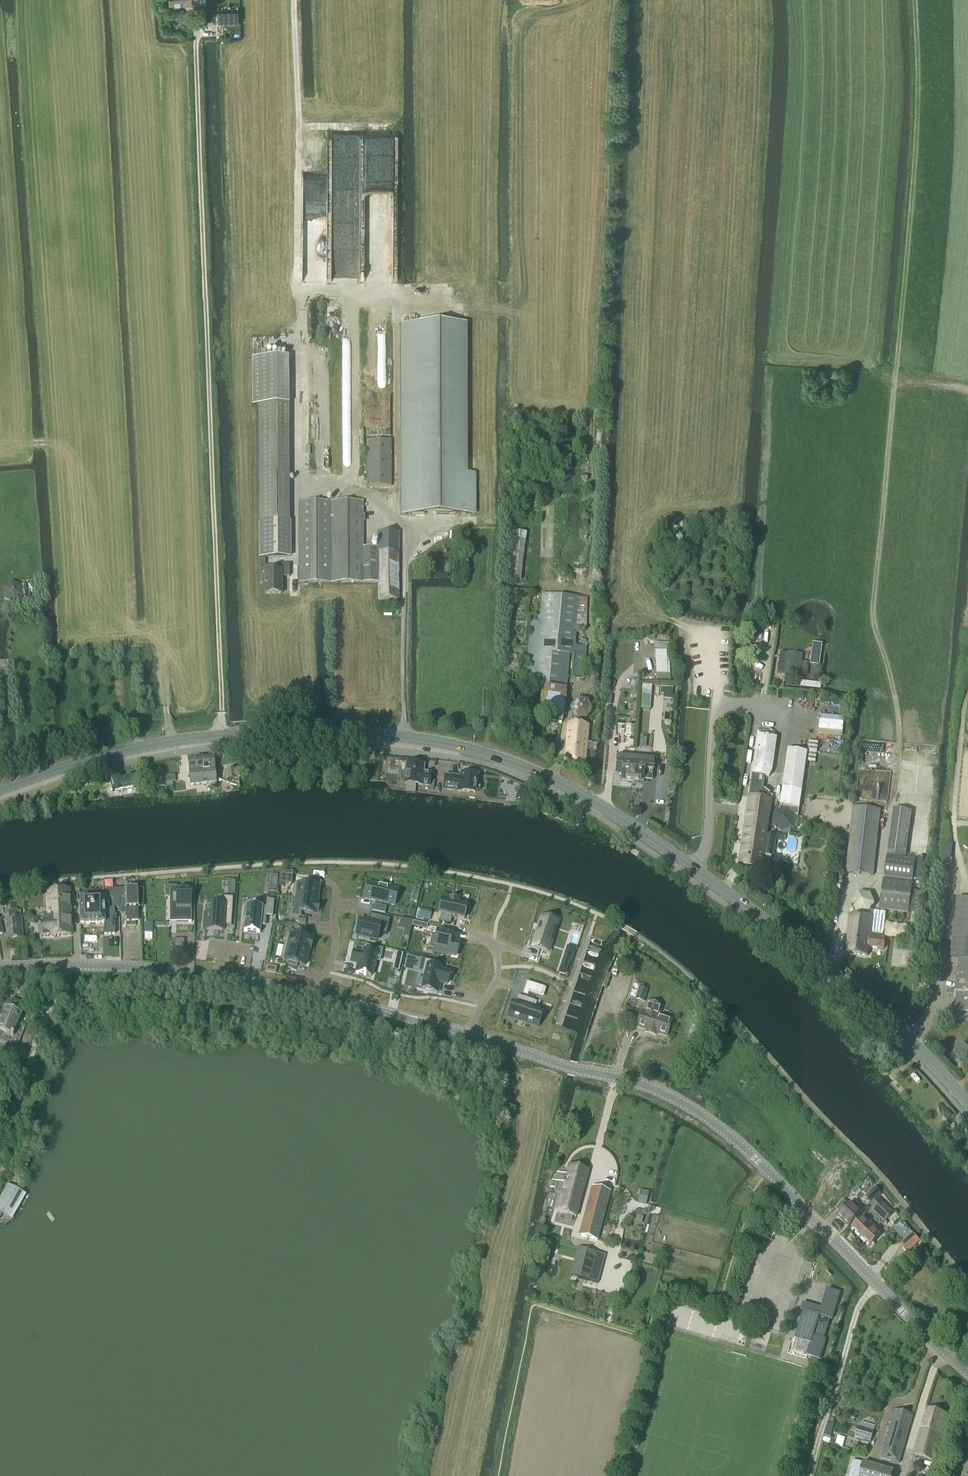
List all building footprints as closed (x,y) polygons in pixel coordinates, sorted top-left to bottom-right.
[(234,9),(234,0),(224,0),(224,9),(234,9)] [(465,474),(465,433),(465,324),(409,324),(403,324),(403,329),(403,515),(414,515),(474,515),(474,474),(465,474)] [(258,405),(258,406),(259,522),(259,558),(291,558),(290,522),(289,522),(289,478),(288,404),(288,358),(252,358),(253,405),(258,405)] [(367,487),(391,487),(391,441),(367,441),(367,487)] [(299,502),(298,583),(378,584),(378,548),(363,548),(363,503),(299,502)] [(522,580),(526,532),(509,531),(505,579),(522,580)] [(378,548),(378,584),(378,600),(399,600),(399,533),(378,533),(378,548)] [(264,570),(264,594),(281,594),(281,577),(289,577),(289,565),(276,565),(276,570),(264,570)] [(14,605),(22,599),(22,588),(12,583),(3,589),(4,600),(14,605)] [(586,630),(587,599),(578,599),(578,598),(542,595),(539,623),(530,622),(524,685),(541,687),(541,697),(536,716),(561,723),(566,689),(569,655),(574,654),(572,678),(584,679),(586,647),(575,646),(576,630),(586,630)] [(807,678),(808,664),(801,663),(802,656),(787,654),(780,653),(777,673),(784,674),(784,675),(807,678)] [(650,711),(652,687),(641,686),(640,710),(650,711)] [(661,687),(660,694),(663,695),(672,696),(673,689),(661,687)] [(585,720),(592,711),(587,700),(577,699),(569,709),(574,720),(585,720)] [(595,752),(596,744),(586,743),(588,726),(567,724),(564,764),(584,765),(586,751),(595,752)] [(751,777),(764,779),(764,777),(768,778),(771,771),(776,738),(756,735),(751,777)] [(778,807),(780,810),(785,808),(795,816),(797,816),(805,761),(815,762),(817,743),(808,742),(807,753),(787,750),(778,807)] [(213,757),(188,760),(189,772),(197,771),(197,774),(204,773),(215,772),(214,763),(216,762),(215,758),(214,758),(213,757)] [(632,782),(634,759),(617,758),(615,775),(621,775),(621,781),(632,782)] [(653,761),(634,759),(632,782),(643,783),(644,771),(652,772),(653,761)] [(429,787),(430,775),(422,774),(423,766),(407,764),(406,772),(403,772),(400,775),(400,779),(402,782),(405,783),(405,784),(429,787)] [(237,779),(236,770),(224,772),(225,781),(237,779)] [(165,782),(165,778),(164,771),(156,772),(158,789),(159,789),(159,792),(166,791),(166,785),(173,785),(172,782),(165,782)] [(197,771),(189,772),(191,786),(216,783),(215,772),(204,773),(197,774),(197,771)] [(140,788),(136,774),(122,778),(121,777),(110,780),(113,794),(133,788),(134,789),(140,788)] [(445,777),(443,790),(475,794),(475,793),(478,792),(480,790),(480,788),(479,785),(476,784),(477,776),(464,775),(462,775),(462,779),(445,777)] [(764,779),(751,777),(737,867),(760,871),(763,856),(772,857),(775,837),(765,835),(771,797),(767,796),(762,793),(764,779)] [(68,796),(73,794),(72,790),(78,788),(76,782),(65,786),(68,796)] [(520,787),(517,793),(526,796),(528,790),(520,787)] [(873,876),(880,810),(853,807),(846,873),(873,876)] [(773,813),(771,825),(781,833),(790,835),(791,829),(793,829),(795,816),(785,808),(780,810),(773,813)] [(894,810),(887,856),(905,858),(912,812),(894,810)] [(777,833),(776,840),(784,842),(785,834),(777,833)] [(912,881),(915,861),(887,857),(884,877),(912,881)] [(280,872),(279,884),(279,880),(291,881),(291,885),(292,885),(292,872),(280,872)] [(908,911),(912,883),(884,879),(880,907),(908,911)] [(294,884),(292,897),(317,900),(317,899),(317,896),(318,887),(311,886),(311,884),(301,882),(301,885),(294,884)] [(368,883),(365,899),(394,906),(398,890),(368,883)] [(170,888),(170,916),(176,916),(176,922),(188,922),(188,923),(191,923),(191,888),(170,888)] [(39,937),(71,935),(70,889),(46,890),(48,916),(38,916),(39,937)] [(138,890),(103,891),(104,898),(104,925),(104,935),(114,934),(114,909),(126,908),(127,921),(138,921),(138,908),(138,890)] [(914,891),(911,913),(922,915),(925,892),(914,891)] [(856,911),(856,912),(867,913),(874,905),(870,894),(858,893),(852,902),(856,911)] [(442,895),(438,913),(441,914),(443,914),(442,917),(441,917),(440,917),(439,922),(450,925),(451,919),(450,919),(451,916),(455,917),(464,919),(467,906),(456,903),(457,899),(452,898),(452,897),(442,895)] [(206,914),(206,922),(208,922),(208,931),(225,931),(225,925),(233,926),(233,897),(232,897),(222,897),(221,897),(221,905),(209,905),(209,914),(206,914)] [(292,897),(290,917),(300,918),(300,912),(315,914),(315,912),(318,912),(318,906),(319,903),(316,902),(317,900),(292,897)] [(80,925),(104,925),(104,898),(80,898),(80,925)] [(950,957),(959,958),(954,1000),(957,1000),(955,1011),(967,1012),(967,899),(958,898),(950,957)] [(244,931),(244,932),(260,934),(260,933),(259,933),(260,925),(264,926),(265,916),(266,916),(266,915),(272,916),(272,917),(274,901),(266,900),(266,908),(262,907),(246,905),(246,906),(247,906),(244,931)] [(374,905),(372,911),(385,914),(386,907),(374,905)] [(850,910),(845,954),(867,956),(868,948),(883,950),(884,939),(869,938),(872,918),(867,917),(867,913),(856,912),(856,911),(850,910)] [(17,912),(17,911),(11,911),(12,912),(8,912),(10,939),(22,939),(20,912),(17,912)] [(922,933),(925,917),(912,914),(909,931),(922,933)] [(361,920),(357,936),(377,940),(379,933),(387,934),(391,919),(370,915),(368,922),(361,920)] [(541,917),(532,947),(548,952),(557,923),(541,917)] [(401,919),(399,926),(411,928),(413,921),(401,919)] [(413,921),(411,928),(428,932),(429,925),(413,921)] [(152,924),(144,924),(144,932),(152,932),(152,924)] [(286,935),(283,947),(307,953),(308,951),(308,948),(311,949),(312,942),(310,941),(310,940),(302,938),(304,930),(297,929),(295,936),(290,935),(290,936),(286,935)] [(431,935),(429,946),(434,947),(445,950),(444,954),(447,954),(456,957),(459,943),(450,941),(452,935),(437,932),(436,936),(431,935)] [(353,951),(350,962),(358,964),(356,974),(365,976),(366,976),(371,977),(373,969),(375,969),(376,962),(374,962),(376,955),(381,956),(382,949),(366,946),(364,951),(363,951),(362,953),(353,951)] [(283,947),(280,960),(284,961),(287,962),(287,965),(296,967),(297,964),(304,966),(306,957),(307,955),(307,953),(283,947)] [(396,953),(394,960),(401,962),(403,954),(396,953)] [(420,960),(417,972),(425,974),(425,975),(421,989),(435,992),(437,983),(446,985),(449,973),(440,971),(440,969),(435,968),(436,963),(420,959),(420,960)] [(562,959),(559,969),(567,971),(570,962),(562,959)] [(526,982),(522,995),(527,997),(529,992),(542,997),(544,988),(526,982)] [(634,983),(630,997),(636,999),(635,1000),(643,1002),(647,990),(648,987),(641,984),(641,985),(634,983)] [(513,1003),(508,1018),(518,1021),(519,1019),(538,1026),(542,1013),(532,1010),(535,1002),(518,997),(516,1004),(513,1003)] [(22,1003),(13,999),(9,1009),(4,1007),(0,1018),(0,1031),(3,1033),(0,1040),(18,1047),(26,1025),(19,1022),(22,1015),(22,1014),(18,1013),(22,1003)] [(657,1017),(660,1008),(661,1007),(648,1003),(645,1013),(642,1012),(637,1027),(666,1036),(671,1021),(657,1017)] [(869,1047),(874,1042),(870,1038),(866,1043),(869,1047)] [(946,1113),(942,1117),(947,1121),(951,1117),(946,1113)] [(557,1173),(555,1182),(563,1183),(562,1191),(556,1212),(576,1217),(588,1172),(587,1172),(568,1167),(566,1175),(557,1173)] [(3,1213),(11,1218),(11,1217),(24,1194),(17,1190),(8,1185),(0,1199),(0,1218),(3,1213)] [(597,1240),(610,1193),(592,1188),(580,1234),(581,1236),(597,1240)] [(871,1203),(880,1194),(874,1188),(865,1198),(871,1203)] [(639,1195),(637,1203),(646,1205),(648,1197),(639,1195)] [(885,1221),(893,1213),(878,1198),(871,1205),(875,1209),(874,1211),(885,1221)] [(848,1228),(862,1213),(851,1202),(837,1216),(848,1228)] [(636,1210),(634,1216),(643,1218),(644,1211),(636,1210)] [(852,1228),(861,1237),(870,1246),(880,1236),(874,1230),(876,1229),(863,1216),(852,1228)] [(900,1246),(907,1254),(920,1242),(913,1234),(900,1246)] [(597,1283),(605,1255),(578,1248),(570,1276),(597,1283)] [(832,1319),(840,1293),(827,1290),(822,1308),(806,1304),(795,1339),(811,1344),(807,1356),(813,1357),(810,1365),(820,1368),(822,1361),(819,1360),(825,1340),(823,1339),(830,1319),(832,1319)] [(955,1338),(964,1327),(957,1321),(948,1332),(955,1338)] [(899,1463),(913,1415),(895,1410),(881,1458),(899,1463)] [(947,1441),(949,1432),(943,1429),(947,1416),(927,1410),(913,1455),(933,1461),(940,1439),(947,1441)] [(855,1437),(870,1442),(873,1431),(858,1426),(855,1437)] [(853,1462),(849,1475),(893,1475),(894,1471),(863,1463),(863,1464),(853,1462)] [(961,1463),(957,1475),(954,1475),(967,1475),(967,1465),(961,1463)]
